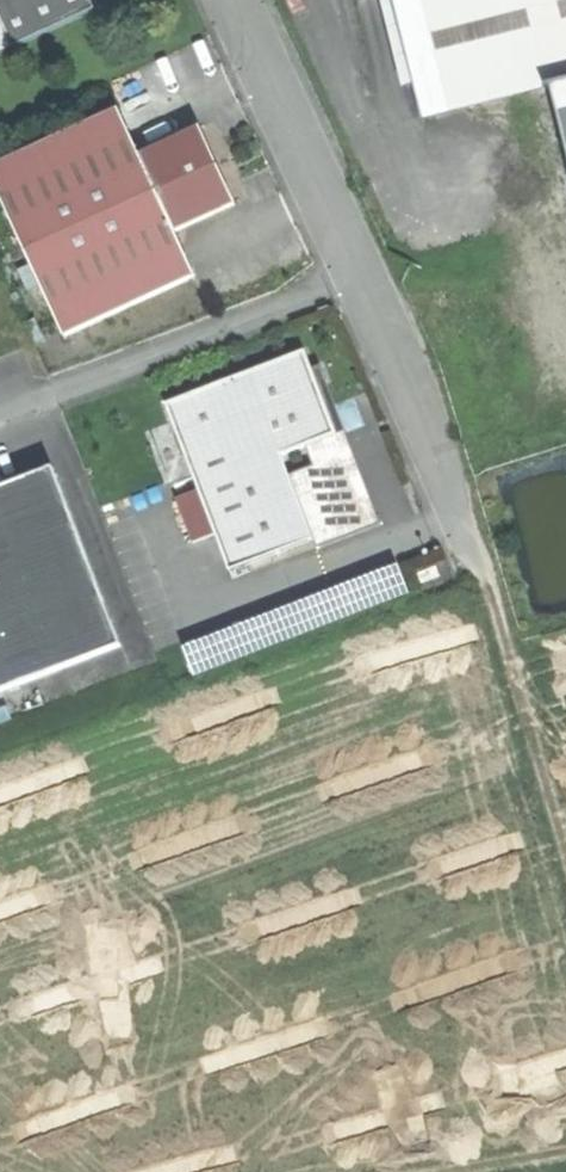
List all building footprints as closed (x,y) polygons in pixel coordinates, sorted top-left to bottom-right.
[(99,5),(97,0),(0,0),(0,50),(99,5)] [(428,109),(553,77),(565,74),(565,0),(400,0),(428,109)] [(553,77),(565,130),(565,74),(553,77)] [(67,332),(197,272),(177,228),(239,200),(232,185),(226,171),(216,175),(206,152),(216,147),(210,135),(205,122),(143,151),(122,106),(0,163),(0,186),(67,332)] [(211,514),(231,567),(314,537),(284,453),(339,433),(328,403),(319,379),(328,376),(322,360),(296,369),(291,354),(170,398),(211,514)] [(178,526),(211,514),(170,398),(134,411),(144,439),(137,441),(146,467),(155,464),(178,526)] [(346,453),(339,433),(284,453),(314,537),(317,546),(379,524),(352,451),(346,453)] [(124,640),(55,463),(0,485),(0,689),(124,640)]
